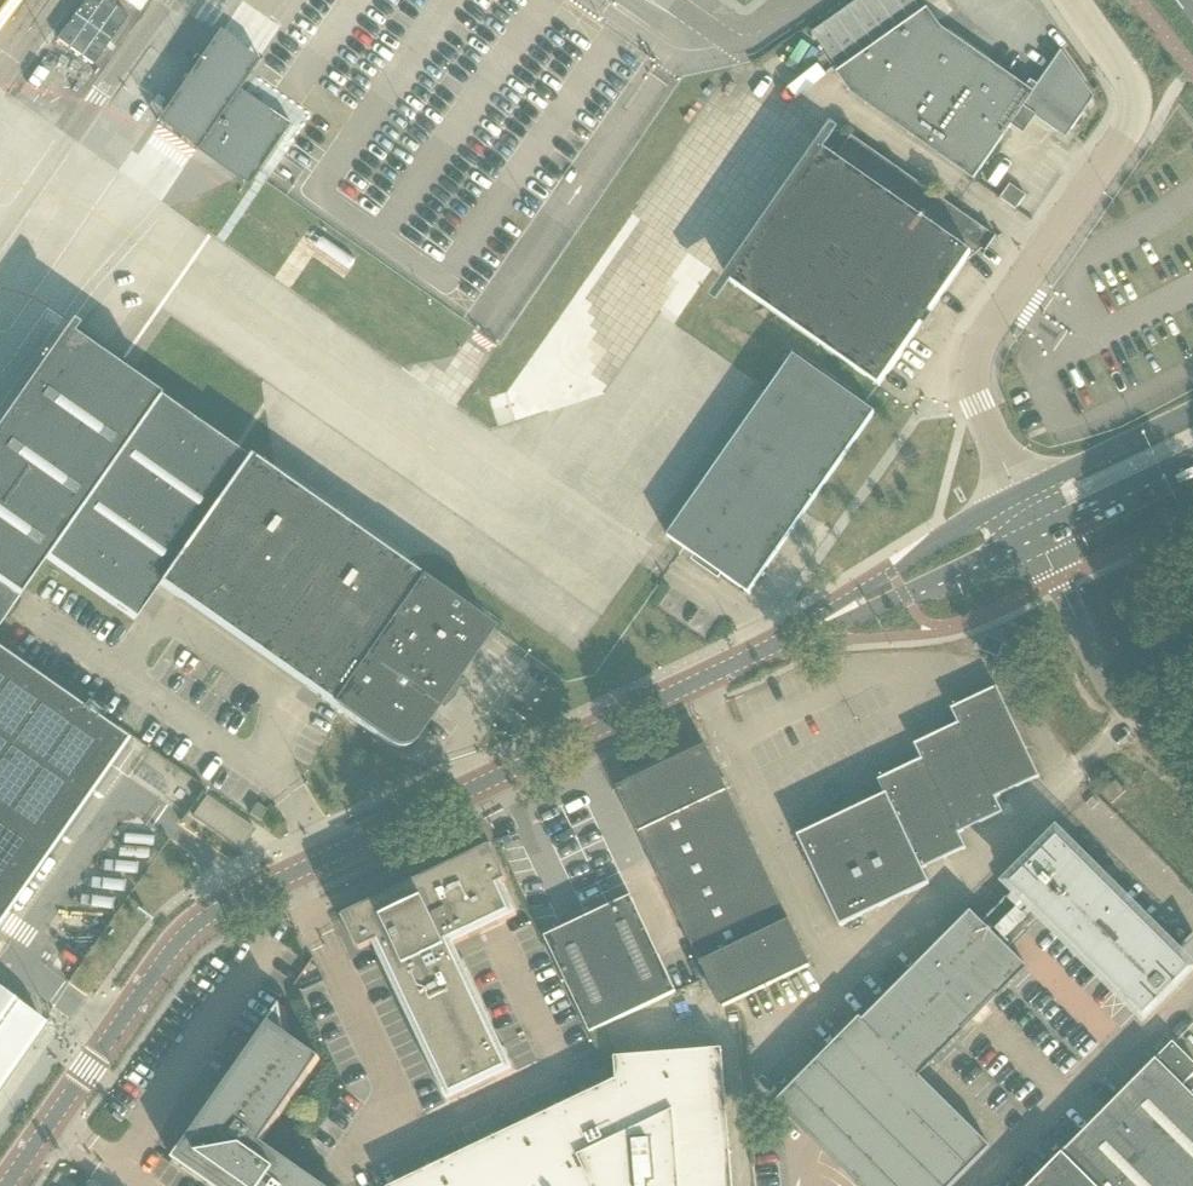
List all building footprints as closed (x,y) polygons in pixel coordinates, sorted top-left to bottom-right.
[(812,33),(837,69),(921,10),(914,0),(860,0),(812,33)] [(919,15),(907,23),(840,70),(838,71),(836,73),(850,94),(954,167),(973,180),(1011,126),(1023,109),(1035,117),(1058,134),(1064,126),(1071,131),(1094,98),(1061,51),(1037,86),(1031,81),(1026,87),(941,28),(931,15),(927,9),(919,15)] [(164,107),(155,121),(199,149),(240,89),(260,60),(214,30),(164,107)] [(199,149),(198,150),(251,186),(292,125),(240,89),(199,149)] [(982,250),(996,239),(997,238),(977,224),(954,208),(851,136),(834,161),(820,152),(730,282),(878,386),(879,386),(921,326),(926,329),(934,318),(929,315),(966,262),(967,263),(982,250)] [(1000,199),(1016,210),(1026,196),(1010,184),(1000,199)] [(7,614),(24,590),(45,559),(134,621),(141,612),(159,585),(322,699),(369,732),(389,746),(390,747),(391,747),(393,748),(394,749),(396,749),(398,749),(399,749),(401,749),(402,749),(404,749),(406,748),(407,748),(409,747),(410,746),(411,745),(413,744),(414,743),(415,742),(416,741),(416,739),(417,738),(439,706),(443,701),(438,697),(449,682),(454,685),(457,680),(493,630),(473,616),(420,580),(405,569),(263,471),(246,459),(157,398),(68,336),(66,335),(0,430),(0,624),(7,614)] [(683,548),(694,556),(721,575),(729,580),(748,594),(805,512),(875,413),(864,406),(794,357),(770,392),(680,521),(668,538),(683,548)] [(125,739),(115,733),(106,726),(0,652),(0,918),(125,739)] [(951,710),(958,724),(1001,814),(1002,813),(995,798),(1039,777),(997,688),(951,710)] [(915,745),(922,760),(964,850),(966,849),(959,834),(1001,814),(958,724),(915,745)] [(617,788),(722,1008),(811,966),(706,746),(617,788)] [(878,781),(885,796),(927,885),(929,884),(922,869),(944,859),(964,850),(922,760),(878,781)] [(1116,780),(1101,793),(1111,805),(1126,791),(1116,780)] [(927,885),(885,796),(798,837),(808,859),(840,927),(927,885)] [(260,821),(267,811),(257,804),(250,814),(260,821)] [(1057,838),(1040,856),(1011,884),(1015,888),(981,922),(971,912),(862,1021),(919,1077),(964,1032),(962,1030),(970,1022),(972,1024),(973,1023),(971,1021),(987,1004),(989,1007),(990,1006),(988,1004),(996,996),(998,998),(1027,969),(1010,951),(1044,917),(1143,1015),(1189,970),(1176,957),(1188,944),(1158,926),(1151,933),(1057,838)] [(514,910),(502,884),(507,882),(490,848),(344,917),(360,951),(373,945),(376,951),(448,1103),(514,1072),(504,1051),(507,1050),(506,1049),(504,1050),(461,959),(457,961),(450,947),(454,946),(514,917),(517,916),(514,910)] [(544,937),(590,1034),(676,992),(631,896),(544,937)] [(41,1021),(40,1021),(0,993),(0,1080),(41,1021)] [(293,1049),(287,1045),(284,1030),(280,1006),(208,1109),(172,1160),(192,1174),(210,1185),(317,1185),(258,1144),(308,1073),(310,1075),(320,1060),(297,1043),(293,1049)] [(860,1018),(775,1104),(789,1119),(792,1116),(807,1132),(805,1134),(806,1135),(808,1133),(825,1150),(823,1152),(824,1153),(826,1151),(842,1166),(839,1169),(840,1169),(843,1167),(858,1183),(856,1185),(857,1185),(859,1183),(862,1185),(952,1185),(990,1148),(919,1077),(862,1021),(860,1018)] [(1182,1086),(1192,1075),(1192,1062),(1173,1042),(1030,1185),(1192,1185),(1192,1097),(1182,1086)] [(732,1180),(722,1050),(614,1058),(616,1080),(514,1129),(393,1185),(733,1185),(732,1180)] [(590,1078),(594,1086),(608,1079),(605,1071),(590,1078)] [(580,1094),(581,1095),(588,1091),(589,1090),(586,1083),(585,1083),(577,1086),(577,1087),(580,1094)]
